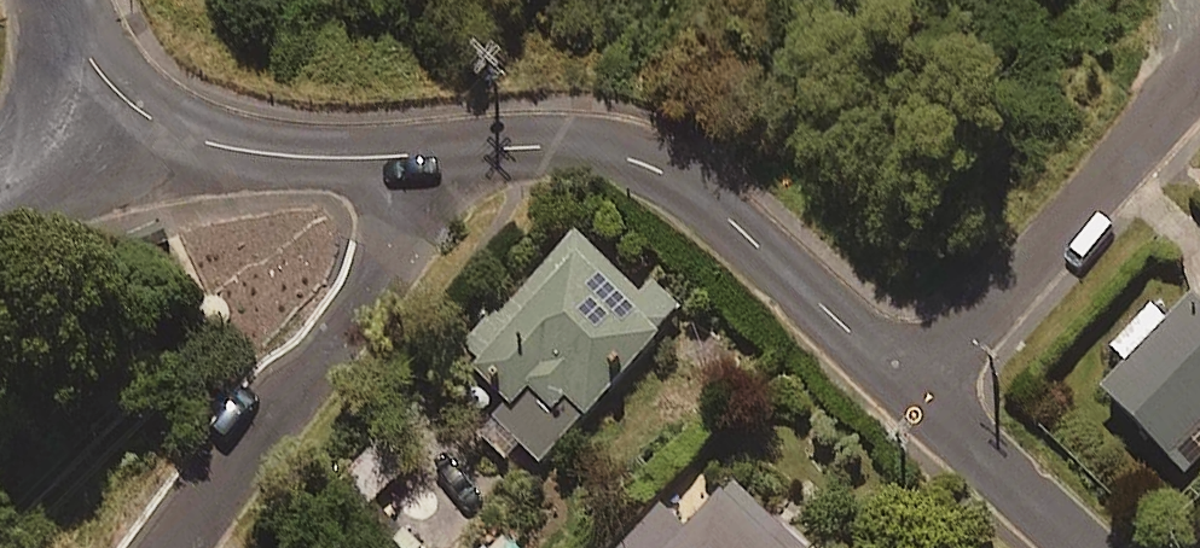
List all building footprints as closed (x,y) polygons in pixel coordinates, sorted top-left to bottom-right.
[(668,325),(573,239),(462,361),(512,407),(496,424),(541,465),(668,325)] [(1190,303),(1100,394),(1167,460),(1199,427),(1199,313),(1190,303)] [(727,489),(686,534),(659,509),(624,547),(792,547),(727,489)]
